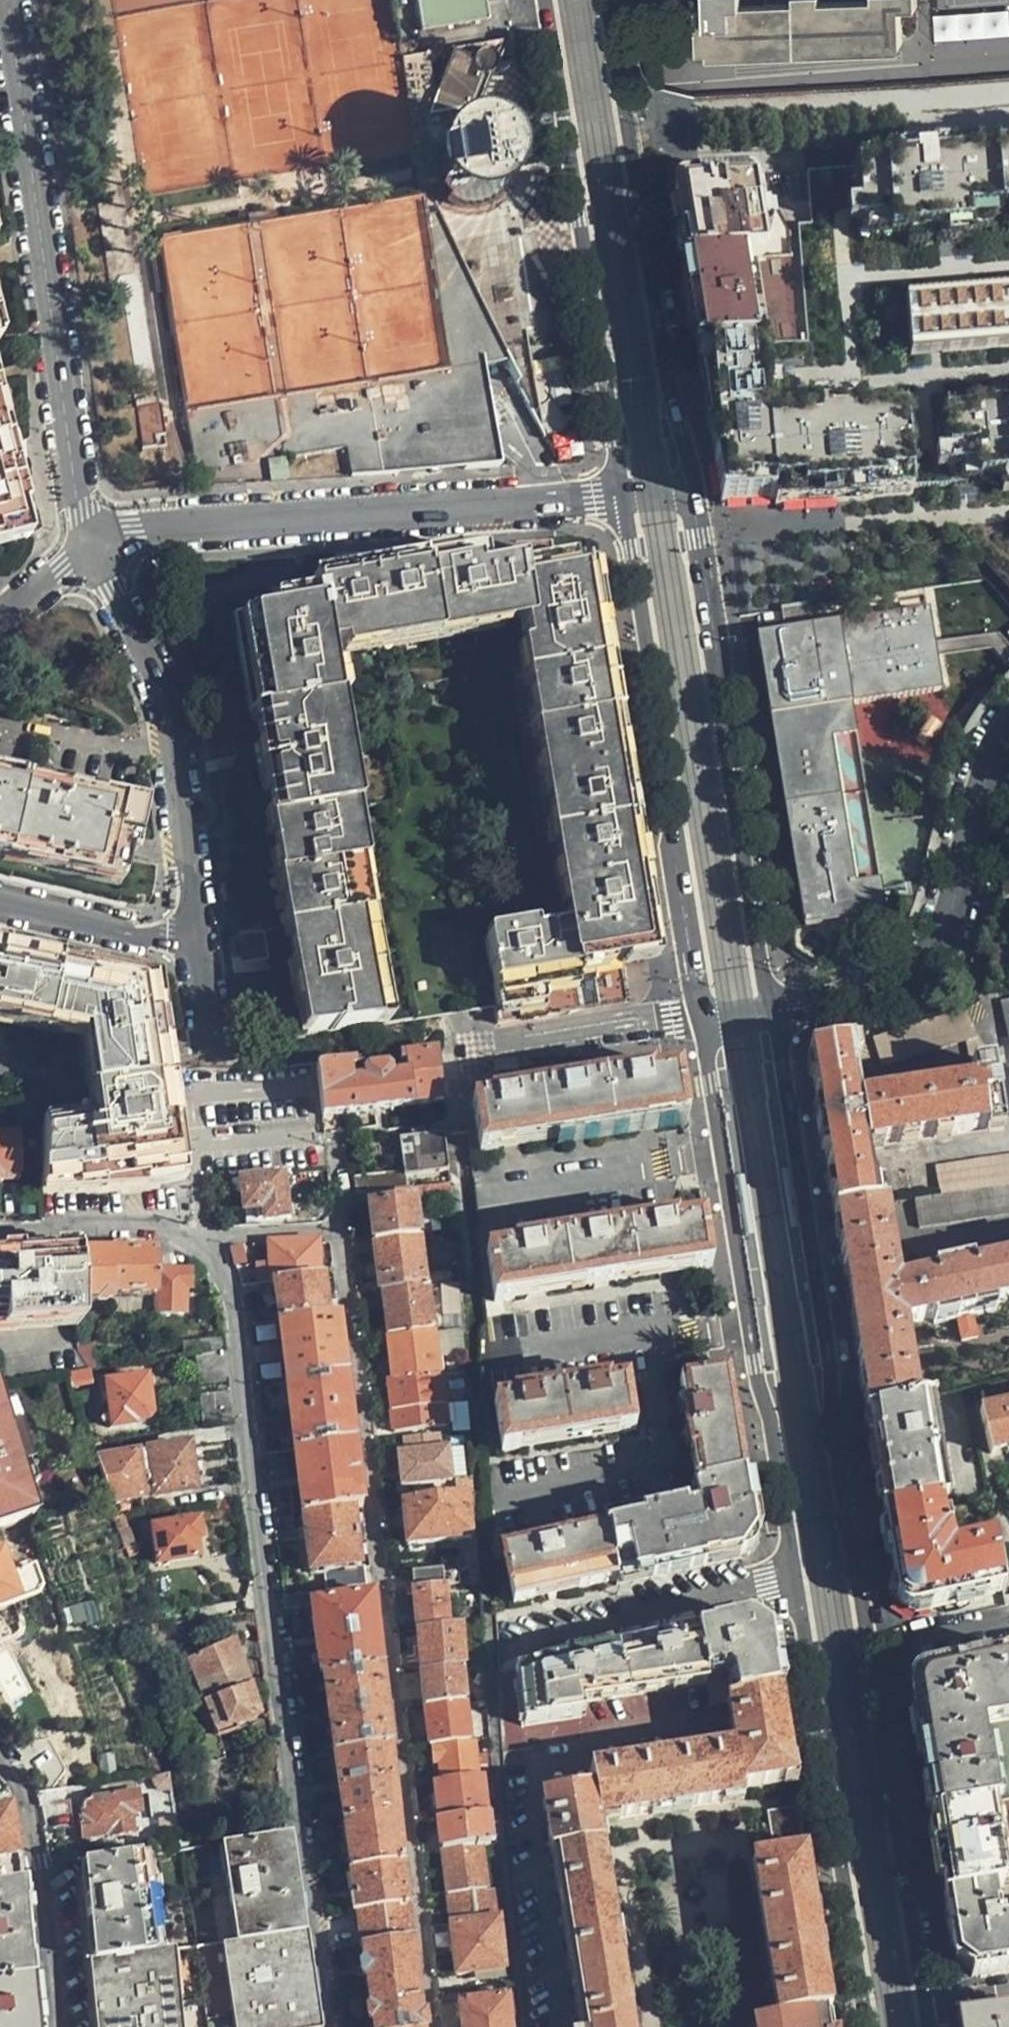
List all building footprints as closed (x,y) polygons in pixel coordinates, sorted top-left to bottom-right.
[(484,0),(417,0),(422,30),(487,20),(484,0)] [(703,4),(692,6),(694,51),(900,45),(899,10),(912,10),(913,0),(703,0),(703,4)] [(940,39),(1008,33),(1008,0),(937,0),(940,39)] [(429,53),(401,57),(415,144),(440,139),(448,196),(457,203),(468,208),(482,209),(491,208),(502,201),(511,192),(516,179),(518,167),(517,158),(515,151),(511,144),(500,134),(488,128),(473,124),(505,41),(454,49),(440,84),(433,85),(429,53)] [(414,162),(412,134),(143,152),(145,180),(414,162)] [(950,154),(928,156),(929,160),(929,166),(951,164),(950,154)] [(910,155),(896,155),(897,168),(911,167),(910,161),(910,155)] [(929,166),(929,160),(910,161),(911,167),(897,168),(853,171),(858,242),(905,239),(948,236),(1008,231),(1008,160),(929,166)] [(140,271),(122,166),(112,167),(96,170),(97,172),(114,275),(140,271)] [(788,255),(788,231),(779,210),(769,199),(743,179),(693,182),(694,190),(679,207),(673,205),(676,228),(681,263),(788,255)] [(347,450),(351,479),(498,467),(485,378),(483,370),(507,366),(515,382),(530,378),(522,331),(494,336),(436,215),(424,216),(422,201),(339,214),(258,226),(246,227),(165,240),(192,409),(200,470),(347,450)] [(791,312),(788,255),(681,263),(687,305),(694,348),(763,343),(793,340),(791,312)] [(904,299),(908,357),(1008,350),(1008,293),(904,299)] [(714,476),(719,504),(772,500),(773,507),(910,496),(903,415),(875,418),(875,409),(808,414),(809,423),(795,424),(769,426),(763,343),(694,348),(703,403),(714,476)] [(557,370),(538,372),(544,430),(563,428),(557,370)] [(170,444),(160,388),(138,392),(147,448),(170,444)] [(985,399),(986,412),(1003,410),(1002,398),(985,399)] [(942,416),(947,472),(975,470),(976,483),(999,481),(1008,481),(1008,410),(1003,410),(986,412),(942,416)] [(809,423),(808,414),(794,415),(795,424),(809,423)] [(25,533),(12,484),(0,442),(0,540),(25,533)] [(999,481),(1000,494),(1008,493),(1008,481),(999,481)] [(353,655),(530,623),(570,924),(543,928),(499,931),(508,1007),(585,994),(583,972),(668,962),(598,564),(533,578),(531,558),(488,566),(486,556),(380,572),(309,582),(311,596),(306,598),(307,608),(246,618),(257,693),(260,715),(254,717),(304,1033),(320,1033),(399,1021),(368,864),(376,862),(348,693),(340,642),(351,640),(353,655)] [(937,692),(932,658),(930,645),(924,611),(808,632),(803,606),(777,611),(780,634),(756,639),(791,855),(802,928),(829,925),(880,916),(858,778),(846,706),(937,692)] [(932,658),(990,650),(1008,671),(1008,647),(997,634),(930,645),(932,658)] [(121,879),(137,810),(0,779),(0,851),(121,879)] [(0,851),(0,859),(119,886),(121,879),(0,851)] [(235,971),(270,967),(266,930),(231,934),(235,971)] [(0,937),(0,941),(23,946),(24,942),(0,937)] [(84,1030),(89,1071),(91,1087),(132,1079),(166,1074),(154,974),(109,964),(83,958),(23,946),(0,941),(0,1012),(84,1030)] [(110,960),(83,954),(83,958),(109,964),(110,960)] [(1001,1001),(1008,1043),(1008,999),(1001,1001)] [(989,1063),(961,1009),(886,1033),(894,1062),(963,1040),(970,1086),(859,1102),(851,1045),(807,1052),(833,1212),(876,1205),(867,1145),(989,1126),(1004,1123),(993,1065),(989,1063)] [(0,1012),(0,1020),(78,1037),(82,1072),(89,1071),(84,1030),(0,1012)] [(880,1066),(894,1062),(886,1033),(872,1038),(880,1066)] [(317,1069),(321,1117),(440,1106),(434,1057),(396,1061),(397,1069),(402,1068),(402,1080),(386,1081),(386,1073),(384,1070),(369,1071),(366,1073),(366,1083),(352,1084),(350,1073),(356,1072),(355,1065),(317,1069)] [(688,1122),(680,1073),(473,1106),(480,1154),(688,1122)] [(132,1079),(91,1087),(92,1110),(34,1118),(36,1191),(155,1179),(182,1176),(171,1077),(167,1077),(166,1074),(132,1079)] [(9,1136),(0,1137),(0,1176),(11,1175),(9,1136)] [(366,1196),(412,1189),(411,1177),(448,1173),(444,1137),(399,1143),(402,1173),(353,1179),(354,1197),(366,1196)] [(933,1165),(937,1196),(1008,1184),(1008,1154),(933,1165)] [(287,1219),(283,1175),(242,1179),(244,1212),(262,1210),(263,1221),(287,1219)] [(937,1196),(911,1200),(916,1226),(975,1218),(1008,1212),(1008,1184),(937,1196)] [(449,1191),(449,1187),(449,1185),(412,1189),(366,1196),(369,1225),(372,1247),(418,1240),(413,1196),(449,1191)] [(833,1212),(865,1417),(917,1407),(904,1330),(953,1319),(955,1323),(971,1319),(970,1315),(1008,1305),(1008,1257),(961,1268),(959,1265),(943,1268),(943,1272),(897,1284),(883,1204),(876,1205),(833,1212)] [(712,1269),(703,1219),(589,1237),(485,1254),(486,1262),(493,1303),(665,1276),(712,1269)] [(421,1274),(418,1240),(372,1247),(375,1270),(377,1286),(378,1295),(380,1295),(424,1289),(421,1274)] [(315,1253),(315,1245),(268,1246),(269,1253),(270,1267),(271,1283),(274,1283),(278,1283),(317,1280),(315,1253)] [(77,1323),(76,1298),(76,1254),(75,1248),(0,1251),(0,1324),(77,1323)] [(76,1254),(76,1298),(112,1298),(112,1294),(153,1294),(153,1270),(153,1254),(76,1254)] [(238,1271),(243,1288),(271,1283),(270,1267),(238,1271)] [(153,1294),(153,1311),(181,1312),(182,1289),(188,1289),(188,1272),(153,1270),(153,1294)] [(334,1278),(317,1280),(278,1283),(280,1299),(283,1324),(325,1318),(327,1319),(337,1317),(335,1292),(334,1278)] [(455,1285),(440,1287),(442,1319),(458,1317),(455,1285)] [(428,1288),(424,1289),(380,1295),(385,1340),(433,1333),(428,1288)] [(331,1341),(343,1349),(339,1317),(337,1317),(327,1319),(330,1341),(331,1341)] [(284,1363),(287,1387),(346,1378),(343,1349),(331,1341),(330,1341),(327,1319),(325,1318),(283,1324),(280,1324),(283,1348),(284,1363)] [(490,1331),(498,1374),(519,1372),(511,1327),(490,1331)] [(976,1341),(973,1327),(958,1331),(961,1344),(976,1341)] [(390,1383),(438,1377),(442,1376),(440,1366),(437,1366),(433,1333),(385,1340),(387,1356),(390,1383)] [(226,1351),(193,1357),(195,1387),(228,1381),(226,1351)] [(73,1385),(93,1381),(91,1368),(70,1372),(73,1385)] [(519,1372),(498,1374),(499,1386),(520,1382),(519,1372)] [(698,1498),(747,1489),(728,1376),(719,1377),(694,1381),(679,1383),(698,1498)] [(147,1413),(142,1377),(102,1384),(107,1419),(108,1427),(131,1424),(131,1421),(144,1419),(147,1413)] [(387,1399),(389,1416),(442,1408),(438,1377),(390,1383),(385,1384),(387,1399)] [(298,1477),(303,1516),(352,1510),(363,1508),(357,1458),(355,1445),(349,1397),(346,1378),(287,1387),(291,1420),(295,1453),(298,1477)] [(634,1433),(628,1385),(593,1390),(523,1401),(494,1405),(502,1453),(634,1433)] [(199,1427),(230,1424),(229,1394),(197,1399),(199,1427)] [(945,1500),(928,1405),(917,1407),(865,1417),(880,1511),(936,1502),(945,1500)] [(442,1408),(389,1416),(390,1422),(392,1435),(445,1428),(442,1408)] [(984,1416),(993,1458),(1008,1455),(1008,1408),(984,1416)] [(27,1520),(11,1470),(21,1467),(10,1433),(0,1435),(0,1529),(27,1520)] [(439,1450),(438,1437),(403,1442),(408,1479),(442,1474),(439,1450)] [(105,1494),(107,1500),(140,1496),(134,1453),(106,1456),(103,1441),(88,1443),(105,1494)] [(190,1488),(185,1445),(146,1451),(151,1494),(190,1488)] [(448,1449),(439,1450),(442,1474),(451,1474),(448,1449)] [(471,1496),(470,1480),(440,1484),(441,1500),(465,1497),(471,1496)] [(757,1552),(747,1489),(698,1498),(699,1501),(610,1519),(608,1541),(619,1590),(620,1595),(747,1570),(757,1552)] [(405,1548),(469,1540),(465,1497),(441,1500),(400,1505),(402,1521),(405,1548)] [(936,1502),(880,1511),(885,1542),(895,1598),(914,1611),(954,1602),(953,1598),(982,1592),(983,1595),(999,1590),(1000,1590),(992,1542),(974,1545),(973,1539),(947,1544),(946,1535),(949,1534),(945,1517),(938,1518),(936,1502)] [(352,1510),(303,1516),(306,1545),(310,1573),(327,1571),(329,1591),(354,1587),(368,1585),(366,1566),(360,1567),(356,1542),(352,1510)] [(196,1557),(194,1537),(198,1537),(195,1520),(151,1526),(156,1562),(196,1557)] [(619,1590),(608,1541),(499,1561),(512,1616),(619,1590)] [(31,1567),(5,1575),(0,1560),(0,1600),(12,1597),(21,1601),(35,1597),(38,1588),(31,1567)] [(412,1590),(442,1586),(439,1571),(411,1574),(412,1590)] [(417,1633),(447,1629),(442,1586),(412,1590),(407,1590),(408,1597),(412,1597),(413,1607),(417,1633)] [(317,1626),(319,1640),(378,1632),(374,1596),(314,1604),(317,1626)] [(749,1618),(698,1630),(705,1683),(709,1704),(726,1702),(779,1694),(768,1632),(749,1618)] [(419,1653),(421,1675),(460,1670),(464,1670),(460,1629),(447,1629),(417,1633),(419,1653)] [(522,1670),(517,1670),(523,1727),(579,1716),(578,1704),(645,1694),(705,1683),(698,1630),(522,1670)] [(319,1640),(324,1677),(382,1670),(378,1632),(319,1640)] [(191,1653),(215,1729),(236,1722),(258,1715),(232,1640),(191,1653)] [(0,1651),(0,1673),(9,1697),(31,1689),(14,1645),(0,1651)] [(1008,1800),(1008,1651),(924,1672),(910,1694),(929,1817),(1008,1801),(1008,1800)] [(330,1717),(335,1755),(390,1747),(382,1670),(324,1677),(330,1717)] [(460,1670),(421,1675),(422,1688),(423,1709),(464,1704),(460,1670)] [(629,2015),(622,1976),(598,1824),(742,1799),(741,1789),(767,1785),(793,1782),(779,1694),(726,1702),(734,1748),(592,1771),(594,1790),(548,1798),(544,1799),(553,1855),(555,1855),(580,2026),(630,2026),(629,2015)] [(464,1704),(423,1709),(426,1730),(428,1748),(468,1743),(464,1704)] [(236,1722),(215,1729),(217,1736),(239,1729),(236,1722)] [(338,1776),(344,1821),(398,1812),(396,1794),(392,1763),(390,1747),(335,1755),(338,1776)] [(438,1765),(440,1785),(477,1780),(473,1747),(430,1752),(431,1764),(434,1765),(438,1765)] [(440,1785),(434,1786),(436,1801),(438,1821),(486,1816),(482,1780),(477,1780),(440,1785)] [(137,1813),(135,1792),(88,1799),(83,1802),(80,1805),(82,1818),(77,1819),(80,1838),(105,1834),(106,1837),(129,1834),(127,1815),(137,1813)] [(1008,1801),(929,1817),(942,1899),(1008,1886),(1008,1800),(1008,1801)] [(7,1805),(0,1807),(0,1854),(18,1850),(7,1805)] [(772,1844),(801,1839),(797,1810),(768,1815),(772,1844)] [(348,1843),(352,1871),(404,1863),(398,1812),(344,1821),(348,1843)] [(486,1816),(438,1821),(440,1838),(442,1852),(483,1847),(489,1846),(486,1816)] [(293,1885),(285,1833),(223,1842),(235,1940),(241,1939),(300,1931),(293,1885)] [(483,1847),(442,1852),(444,1873),(447,1895),(487,1889),(483,1847)] [(79,1887),(90,1962),(157,1952),(144,1854),(77,1863),(79,1887)] [(775,2020),(829,2012),(804,1854),(751,1862),(775,2020)] [(354,1886),(358,1914),(409,1907),(404,1863),(352,1871),(354,1886)] [(20,1879),(0,1882),(0,2026),(35,2026),(20,1879)] [(942,1899),(953,1966),(969,1963),(971,1977),(1008,1971),(1008,1886),(942,1899)] [(487,1889),(447,1895),(448,1910),(450,1927),(494,1920),(492,1889),(487,1889)] [(360,1930),(362,1947),(413,1941),(409,1907),(358,1914),(360,1930)] [(494,1920),(450,1927),(451,1933),(454,1958),(455,1975),(504,1968),(498,1920),(494,1920)] [(307,1984),(300,1931),(241,1939),(255,2026),(313,2026),(307,1984)] [(366,1978),(370,2006),(419,2000),(413,1941),(362,1947),(366,1978)] [(181,1949),(157,1952),(90,1962),(97,2026),(192,2026),(181,1949)] [(462,2026),(510,2026),(505,1993),(458,1999),(460,2012),(462,2026)] [(373,2026),(423,2026),(419,2000),(370,2006),(373,2025),(373,2026)] [(980,2016),(973,2026),(1008,2026),(1008,2011),(980,2016)] [(829,2012),(775,2020),(748,2026),(831,2026),(829,2012)]
